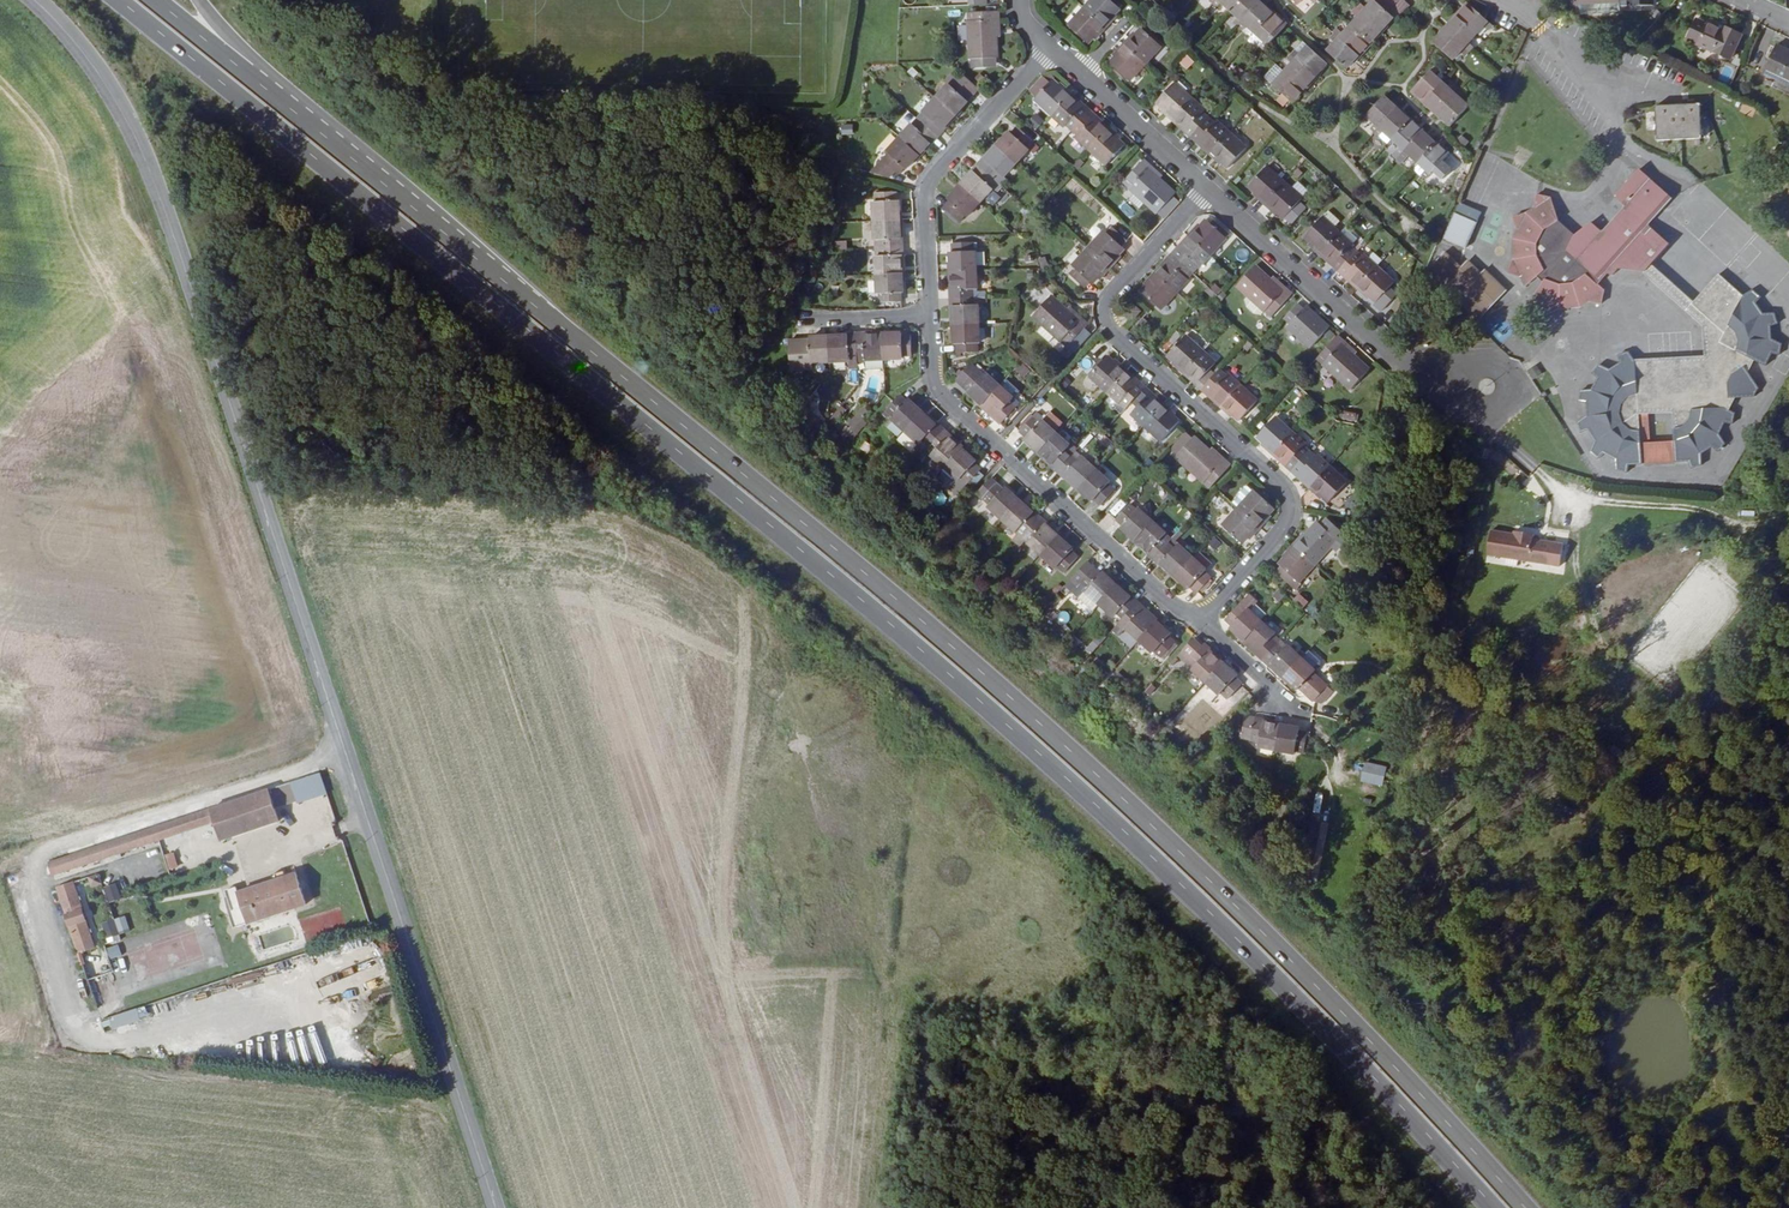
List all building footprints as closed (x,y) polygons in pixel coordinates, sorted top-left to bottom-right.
[(1084,9),(1107,30),(1114,23),(1111,20),(1120,10),(1109,0),(1093,0),(1084,9)] [(1240,0),(1216,0),(1212,4),(1217,9),(1222,4),(1230,11),(1240,0)] [(1230,11),(1238,18),(1234,24),(1238,27),(1260,4),(1256,0),(1240,0),(1230,11)] [(1374,0),(1366,0),(1357,9),(1382,32),(1394,18),(1393,17),(1387,13),(1382,7),(1376,2),(1374,0)] [(1399,0),(1389,0),(1382,7),(1387,13),(1399,0)] [(1405,4),(1402,0),(1399,0),(1387,13),(1393,17),(1405,4)] [(1654,5),(1653,0),(1580,0),(1581,15),(1621,13),(1621,7),(1654,5)] [(1243,32),(1248,26),(1256,34),(1273,15),(1260,4),(1238,27),(1243,32)] [(1393,17),(1394,18),(1398,22),(1410,8),(1405,4),(1393,17)] [(1484,28),(1488,32),(1493,27),(1467,4),(1456,17),(1477,36),(1484,28)] [(1101,36),(1107,30),(1084,9),(1068,27),(1088,45),(1099,34),(1101,36)] [(1382,32),(1357,9),(1353,14),(1358,19),(1351,27),(1370,44),(1382,32)] [(998,58),(996,22),(999,22),(999,12),(969,14),(971,59),(998,58)] [(1273,15),(1256,34),(1251,39),(1256,44),(1261,38),(1269,45),(1274,40),(1286,26),(1273,15)] [(1469,53),(1473,48),(1469,44),(1477,36),(1456,17),(1444,30),(1469,53)] [(1708,25),(1696,20),(1687,41),(1698,46),(1708,25)] [(1730,61),(1742,37),(1724,28),(1723,31),(1708,25),(1698,46),(1730,61)] [(1370,44),(1351,27),(1343,35),(1338,30),(1334,35),(1358,57),(1370,44)] [(1129,38),(1123,45),(1146,65),(1162,48),(1142,30),(1132,41),(1129,38)] [(1461,54),(1465,58),(1469,53),(1444,30),(1432,43),(1453,62),(1461,54)] [(1346,70),(1358,57),(1334,35),(1330,39),(1335,45),(1327,53),(1346,70)] [(1130,83),(1146,65),(1123,45),(1117,52),(1120,54),(1110,65),(1130,83)] [(1777,46),(1764,74),(1775,80),(1771,88),(1788,96),(1788,52),(1777,46)] [(1301,56),(1295,50),(1291,55),(1315,77),(1327,64),(1308,47),(1301,56)] [(1187,71),(1194,62),(1185,55),(1178,64),(1187,71)] [(1285,73),(1304,90),(1315,77),(1291,55),(1287,60),(1292,65),(1285,73)] [(1443,84),(1435,76),(1439,72),(1434,68),(1411,93),(1424,105),(1425,104),(1443,84)] [(1267,81),(1292,104),(1304,90),(1285,73),(1278,81),(1272,76),(1267,81)] [(949,85),(937,99),(956,116),(968,102),(966,100),(972,94),(974,95),(979,89),(963,74),(951,87),(949,85)] [(1034,101),(1053,118),(1072,97),(1073,95),(1066,89),(1065,91),(1053,80),(1051,83),(1044,77),(1031,92),(1037,98),(1034,101)] [(1172,123),(1175,120),(1193,100),(1175,84),(1157,104),(1168,114),(1165,117),(1172,123)] [(1437,115),(1460,90),(1456,87),(1451,91),(1443,84),(1425,104),(1437,115)] [(1437,115),(1451,127),(1469,108),(1460,100),(1464,95),(1460,90),(1437,115)] [(1072,132),(1077,127),(1091,111),(1085,105),(1083,107),(1072,97),(1053,118),(1065,128),(1066,127),(1072,132)] [(1397,109),(1384,97),(1366,118),(1374,125),(1371,130),(1375,134),(1397,109)] [(927,117),(922,122),(939,137),(944,132),(942,131),(956,116),(937,99),(923,114),(927,117)] [(1185,134),(1190,139),(1209,118),(1204,113),(1205,111),(1193,100),(1175,120),(1187,132),(1185,134)] [(1657,141),(1702,139),(1700,107),(1656,109),(1657,141)] [(1375,134),(1380,138),(1384,134),(1392,141),(1411,122),(1397,109),(1375,134)] [(1076,138),(1089,150),(1108,129),(1096,119),(1098,117),(1091,111),(1077,127),(1082,132),(1076,138)] [(1034,130),(1044,122),(1036,113),(1027,122),(1034,130)] [(1198,142),(1211,153),(1229,133),(1217,122),(1215,124),(1209,118),(1190,139),(1196,144),(1198,142)] [(913,125),(901,138),(921,157),(939,137),(922,122),(916,128),(913,125)] [(1392,141),(1401,150),(1397,154),(1401,158),(1424,134),(1411,122),(1392,141)] [(850,135),(850,125),(840,125),(840,135),(850,135)] [(1029,150),(1034,155),(1040,148),(1018,127),(1012,134),(1010,133),(998,146),(1017,163),(1029,150)] [(1110,127),(1108,129),(1089,150),(1107,166),(1125,146),(1114,136),(1116,133),(1110,127)] [(1215,161),(1217,159),(1229,169),(1247,149),(1229,133),(1211,153),(1209,156),(1215,161)] [(1384,134),(1380,138),(1388,146),(1392,141),(1384,134)] [(1418,165),(1436,144),(1424,134),(1401,158),(1406,163),(1411,158),(1418,165)] [(914,165),(921,157),(901,138),(887,153),(889,155),(880,166),(871,173),(893,179),(903,168),(905,170),(912,163),(914,165)] [(1418,165),(1427,173),(1423,177),(1427,181),(1449,156),(1436,144),(1418,165)] [(1008,181),(1004,178),(1017,163),(998,146),(985,160),(983,158),(977,165),(1002,187),(1008,181)] [(1483,213),(1503,168),(1504,164),(1484,154),(1462,204),(1483,213)] [(1176,194),(1155,174),(1157,171),(1144,160),(1123,183),(1163,219),(1178,202),(1173,197),(1176,194)] [(997,193),(1002,187),(977,165),(972,170),(972,171),(960,185),(980,204),(984,199),(993,190),(997,193)] [(1259,200),(1265,206),(1285,184),(1267,168),(1249,188),(1261,198),(1259,200)] [(1644,274),(1651,266),(1670,245),(1648,227),(1672,199),(1639,170),(1614,198),(1624,207),(1602,232),(1591,223),(1575,236),(1558,222),(1551,198),(1537,196),(1534,208),(1526,214),(1513,218),(1517,231),(1513,239),(1523,242),(1522,260),(1513,260),(1508,274),(1521,279),(1526,288),(1538,278),(1543,283),(1532,300),(1541,304),(1547,316),(1559,311),(1561,300),(1577,299),(1581,308),(1589,303),(1602,305),(1605,290),(1599,285),(1608,275),(1613,277),(1618,270),(1644,274)] [(1274,210),(1285,220),(1303,200),(1293,191),(1285,184),(1265,206),(1271,212),(1274,210)] [(1300,184),(1293,191),(1303,200),(1310,193),(1300,184)] [(967,218),(980,204),(960,185),(954,191),(956,193),(949,201),(950,203),(944,210),(959,223),(965,216),(967,218)] [(993,190),(984,199),(993,207),(1002,198),(997,193),(993,190)] [(900,219),(899,201),(897,202),(896,193),(876,194),(876,203),(875,203),(875,221),(900,219)] [(1120,222),(1106,210),(1101,214),(1116,227),(1120,222)] [(1335,229),(1341,223),(1329,212),(1323,218),(1335,229)] [(1445,240),(1465,249),(1477,223),(1456,215),(1445,240)] [(1321,257),(1323,255),(1341,235),(1335,229),(1323,218),(1305,238),(1317,249),(1314,251),(1321,257)] [(881,249),(903,248),(903,240),(901,240),(900,219),(875,221),(876,241),(881,241),(881,249)] [(1211,256),(1227,239),(1207,221),(1197,232),(1195,230),(1189,237),(1191,238),(1211,256)] [(1104,231),(1089,249),(1111,269),(1118,262),(1115,260),(1125,250),(1122,248),(1128,242),(1112,227),(1106,233),(1104,231)] [(1335,266),(1333,268),(1338,273),(1353,257),(1348,252),(1353,246),(1341,235),(1323,255),(1335,266)] [(1172,255),(1193,274),(1197,268),(1199,269),(1211,256),(1191,238),(1180,251),(1178,249),(1172,255)] [(952,273),(977,271),(976,252),(974,252),(973,243),(953,244),(953,253),(951,253),(952,273)] [(902,255),(904,255),(903,248),(881,249),(881,256),(877,256),(878,275),(903,274),(902,255)] [(1105,276),(1111,269),(1089,249),(1073,266),(1075,268),(1069,275),(1085,289),(1092,282),(1094,284),(1103,274),(1105,276)] [(1463,265),(1460,267),(1446,251),(1426,269),(1474,321),(1504,293),(1484,270),(1475,278),(1463,265)] [(1357,252),(1353,257),(1338,273),(1345,279),(1347,276),(1359,287),(1377,268),(1382,262),(1374,254),(1369,260),(1364,256),(1363,257),(1357,252)] [(1177,293),(1188,281),(1187,280),(1193,274),(1172,255),(1167,261),(1168,263),(1158,275),(1177,293)] [(1284,292),(1255,266),(1237,287),(1249,297),(1266,312),(1272,318),(1293,295),(1286,289),(1284,292)] [(1644,274),(1686,312),(1694,303),(1651,266),(1644,274)] [(1395,284),(1377,268),(1359,287),(1357,290),(1364,296),(1366,294),(1377,304),(1395,284)] [(950,298),(974,297),(973,289),(978,289),(977,271),(952,273),(952,290),(950,290),(950,298)] [(1177,293),(1158,275),(1156,273),(1150,280),(1151,282),(1141,292),(1161,311),(1177,293)] [(901,303),(901,294),(904,294),(903,274),(878,275),(879,294),(881,294),(881,304),(901,303)] [(1718,275),(1694,303),(1686,312),(1703,327),(1705,357),(1635,361),(1629,353),(1617,356),(1620,363),(1609,370),(1599,365),(1591,374),(1597,379),(1591,390),(1580,391),(1578,403),(1585,405),(1586,418),(1577,424),(1580,435),(1588,433),(1595,443),(1590,453),(1599,461),(1604,456),(1615,461),(1616,472),(1627,474),(1629,467),(1642,466),(1675,464),(1688,463),(1691,471),(1703,467),(1702,455),(1712,449),(1718,454),(1726,445),(1720,436),(1725,424),(1733,426),(1736,414),(1730,411),(1736,399),(1729,400),(1727,384),(1732,376),(1745,367),(1749,373),(1754,362),(1766,367),(1773,355),(1780,356),(1783,345),(1772,340),(1771,328),(1779,325),(1775,314),(1764,314),(1757,305),(1762,298),(1753,291),(1743,296),(1718,275)] [(1207,293),(1216,298),(1221,289),(1212,283),(1207,293)] [(1088,339),(1081,333),(1089,325),(1081,318),(1079,321),(1051,296),(1033,317),(1045,327),(1039,333),(1050,343),(1056,336),(1068,348),(1069,346),(1076,352),(1088,339)] [(955,326),(979,324),(978,297),(974,297),(950,298),(951,306),(954,306),(955,326)] [(1266,312),(1249,297),(1245,301),(1248,309),(1255,315),(1262,316),(1266,312)] [(1141,312),(1132,304),(1124,312),(1134,321),(1141,312)] [(1304,310),(1298,304),(1284,320),(1290,325),(1288,327),(1311,349),(1330,328),(1306,307),(1304,310)] [(958,354),(978,353),(977,344),(980,344),(979,324),(955,326),(956,346),(957,345),(958,354)] [(1096,331),(1089,325),(1081,333),(1088,339),(1096,331)] [(849,334),(849,336),(829,337),(829,363),(848,362),(849,369),(858,369),(857,363),(856,334),(849,334)] [(865,334),(856,334),(857,363),(865,362),(865,361),(866,361),(867,367),(870,370),(884,369),(884,360),(883,335),(865,336),(865,334)] [(902,336),(902,334),(883,335),(884,360),(903,359),(903,357),(912,357),(911,336),(902,336)] [(1178,370),(1183,375),(1185,372),(1204,352),(1186,336),(1168,356),(1180,367),(1178,370)] [(1244,341),(1238,336),(1234,340),(1240,346),(1244,341)] [(812,363),(829,363),(829,337),(810,337),(810,340),(789,341),(790,370),(812,369),(812,363)] [(1349,347),(1338,337),(1317,360),(1351,391),(1369,372),(1347,351),(1349,347)] [(1247,341),(1242,347),(1248,352),(1254,346),(1247,341)] [(1076,352),(1069,346),(1068,348),(1063,353),(1070,359),(1076,352)] [(1216,364),(1204,352),(1185,372),(1198,384),(1196,386),(1201,391),(1216,375),(1211,370),(1216,364)] [(1122,366),(1120,368),(1108,356),(1090,377),(1107,393),(1126,373),(1128,371),(1122,366)] [(982,407),(984,405),(1001,386),(986,373),(984,375),(972,364),(969,367),(968,366),(955,380),(968,392),(968,393),(982,407)] [(1029,369),(1024,365),(1019,370),(1024,374),(1029,369)] [(1531,378),(1540,375),(1537,366),(1528,369),(1531,378)] [(1755,398),(1760,389),(1749,373),(1745,367),(1732,376),(1727,384),(1729,400),(1736,399),(1755,398)] [(1240,385),(1227,374),(1226,375),(1220,370),(1216,375),(1201,391),(1207,396),(1209,393),(1222,405),(1240,385)] [(1115,409),(1121,415),(1132,403),(1147,388),(1140,382),(1138,384),(1126,373),(1107,393),(1119,404),(1115,409)] [(1220,408),(1226,414),(1229,411),(1240,421),(1258,401),(1240,385),(1222,405),(1220,408)] [(1013,399),(1014,398),(1001,386),(984,405),(996,417),(995,418),(1002,424),(1020,405),(1013,399)] [(1162,406),(1150,395),(1152,393),(1147,388),(1132,403),(1137,408),(1131,415),(1144,427),(1162,406)] [(909,400),(907,402),(901,396),(886,411),(893,418),(891,419),(904,431),(922,412),(909,400)] [(1180,423),(1168,412),(1171,409),(1165,404),(1162,406),(1144,427),(1162,443),(1180,423)] [(841,405),(835,412),(838,414),(844,407),(841,405)] [(849,427),(854,431),(870,413),(866,409),(849,427)] [(944,429),(938,424),(936,426),(922,412),(904,431),(898,438),(911,450),(914,450),(919,445),(921,446),(919,449),(923,452),(927,447),(944,429)] [(1340,420),(1356,422),(1357,413),(1341,412),(1340,420)] [(1045,419),(1038,413),(1020,432),(1026,438),(1025,440),(1040,453),(1058,434),(1056,433),(1063,425),(1050,413),(1045,419)] [(1273,455),(1275,453),(1293,434),(1275,418),(1258,437),(1268,447),(1266,449),(1273,455)] [(850,433),(846,429),(841,436),(845,439),(850,433)] [(944,468),(962,449),(949,437),(950,435),(944,429),(927,447),(934,453),(931,456),(944,468)] [(1225,460),(1222,462),(1194,438),(1193,439),(1186,433),(1171,450),(1177,456),(1177,457),(1211,488),(1232,466),(1225,460)] [(1058,474),(1074,456),(1079,450),(1072,444),(1070,446),(1058,434),(1040,453),(1053,466),(1051,468),(1058,474)] [(1311,452),(1306,447),(1306,446),(1293,434),(1275,453),(1287,465),(1286,467),(1291,472),(1311,452)] [(967,485),(982,470),(975,464),(976,463),(962,449),(944,468),(959,482),(961,480),(967,485)] [(1330,467),(1317,456),(1316,457),(1311,452),(1291,472),(1297,478),(1299,475),(1312,487),(1330,467)] [(1097,470),(1082,457),(1079,460),(1074,456),(1058,474),(1063,478),(1065,477),(1079,490),(1097,470)] [(1330,467),(1312,487),(1310,490),(1317,496),(1319,494),(1330,503),(1348,483),(1330,467)] [(1079,490),(1093,503),(1095,501),(1100,506),(1115,490),(1109,485),(1111,483),(1097,470),(1079,490)] [(977,494),(990,505),(988,507),(1003,521),(1020,502),(1005,489),(1003,490),(991,479),(977,494)] [(1275,509),(1255,491),(1254,492),(1248,487),(1245,487),(1239,494),(1240,495),(1232,504),(1238,509),(1260,529),(1266,523),(1264,521),(1275,509)] [(1026,535),(1042,518),(1035,513),(1033,514),(1020,502),(1003,521),(1016,533),(1020,529),(1026,535)] [(1136,542),(1153,522),(1139,509),(1137,510),(1131,505),(1116,521),(1122,527),(1121,528),(1136,542)] [(1252,534),(1254,535),(1260,529),(1238,509),(1222,526),(1243,545),(1252,534)] [(1045,525),(1047,523),(1042,518),(1026,535),(1032,540),(1028,544),(1042,557),(1059,538),(1045,525)] [(1323,528),(1318,523),(1301,541),(1299,539),(1293,545),(1316,566),(1337,541),(1342,546),(1348,539),(1329,521),(1323,528)] [(1169,534),(1168,535),(1153,522),(1136,542),(1143,548),(1141,549),(1154,561),(1174,538),(1169,534)] [(1185,533),(1181,530),(1174,538),(1178,542),(1185,533)] [(1490,531),(1487,555),(1547,565),(1551,543),(1532,540),(1533,535),(1520,533),(1519,536),(1513,535),(1490,531)] [(1017,536),(1012,541),(1017,546),(1022,540),(1017,536)] [(1064,573),(1078,559),(1071,552),(1073,551),(1059,538),(1042,557),(1055,569),(1057,567),(1064,573)] [(1175,577),(1193,558),(1179,545),(1180,543),(1178,542),(1174,538),(1154,561),(1159,566),(1161,564),(1175,577)] [(1316,566),(1293,545),(1287,552),(1289,555),(1279,565),(1281,567),(1276,572),(1292,587),(1297,591),(1302,586),(1300,584),(1316,566)] [(1213,578),(1206,572),(1207,571),(1193,558),(1175,577),(1190,590),(1191,588),(1198,594),(1213,578)] [(1094,568),(1081,584),(1087,590),(1085,592),(1100,605),(1117,586),(1102,573),(1101,574),(1094,568)] [(1113,617),(1117,614),(1123,620),(1139,603),(1132,597),(1130,599),(1117,586),(1100,605),(1113,617)] [(1277,603),(1284,597),(1278,589),(1270,595),(1277,603)] [(1302,609),(1308,602),(1298,594),(1292,601),(1302,609)] [(1262,623),(1248,609),(1255,601),(1249,595),(1226,620),(1233,626),(1231,628),(1245,641),(1262,623)] [(1157,623),(1144,610),(1145,609),(1139,603),(1123,620),(1129,626),(1126,629),(1140,641),(1157,623)] [(1118,631),(1125,624),(1123,621),(1116,628),(1118,631)] [(1155,652),(1162,658),(1176,643),(1169,637),(1171,635),(1157,623),(1140,641),(1153,654),(1155,652)] [(1273,638),(1275,635),(1262,623),(1245,641),(1258,653),(1257,655),(1263,660),(1278,643),(1273,638)] [(1206,644),(1202,648),(1193,640),(1177,657),(1206,683),(1224,664),(1210,651),(1212,650),(1206,644)] [(1284,678),(1301,659),(1286,646),(1284,649),(1278,643),(1263,660),(1269,666),(1270,664),(1284,678)] [(1308,652),(1301,659),(1315,672),(1320,666),(1320,662),(1308,652)] [(1327,686),(1313,673),(1315,672),(1301,659),(1284,678),(1298,690),(1300,689),(1313,701),(1327,686)] [(1220,696),(1222,694),(1228,700),(1242,684),(1236,679),(1238,677),(1224,664),(1206,683),(1220,696)] [(1327,686),(1313,701),(1321,703),(1333,691),(1327,686)] [(1264,721),(1264,720),(1247,716),(1242,738),(1252,740),(1251,741),(1260,743),(1258,747),(1277,751),(1282,725),(1264,721)] [(1277,751),(1294,755),(1295,752),(1304,754),(1308,734),(1299,732),(1299,729),(1282,725),(1277,751)] [(1386,767),(1365,762),(1361,781),(1382,786),(1386,767)] [(279,806),(316,795),(311,777),(274,788),(279,806)] [(280,823),(269,791),(210,809),(214,822),(221,842),(280,823)] [(1320,814),(1323,794),(1315,793),(1313,813),(1320,814)] [(51,874),(214,822),(210,809),(46,861),(51,874)] [(1306,847),(1314,848),(1319,821),(1311,819),(1306,847)] [(173,852),(163,855),(165,864),(176,862),(173,852)] [(86,876),(90,885),(99,882),(96,872),(86,876)] [(224,895),(234,925),(302,904),(293,874),(283,877),(281,872),(268,876),(270,881),(235,892),(233,887),(223,890),(224,895)] [(70,882),(55,887),(76,952),(91,947),(70,882)] [(102,886),(107,902),(121,897),(116,882),(102,886)] [(335,906),(299,922),(308,943),(345,926),(335,906)] [(111,919),(100,922),(107,942),(117,938),(111,919)] [(169,944),(150,950),(149,945),(128,951),(135,977),(176,965),(169,944)] [(107,971),(88,978),(98,1004),(116,997),(107,971)]
